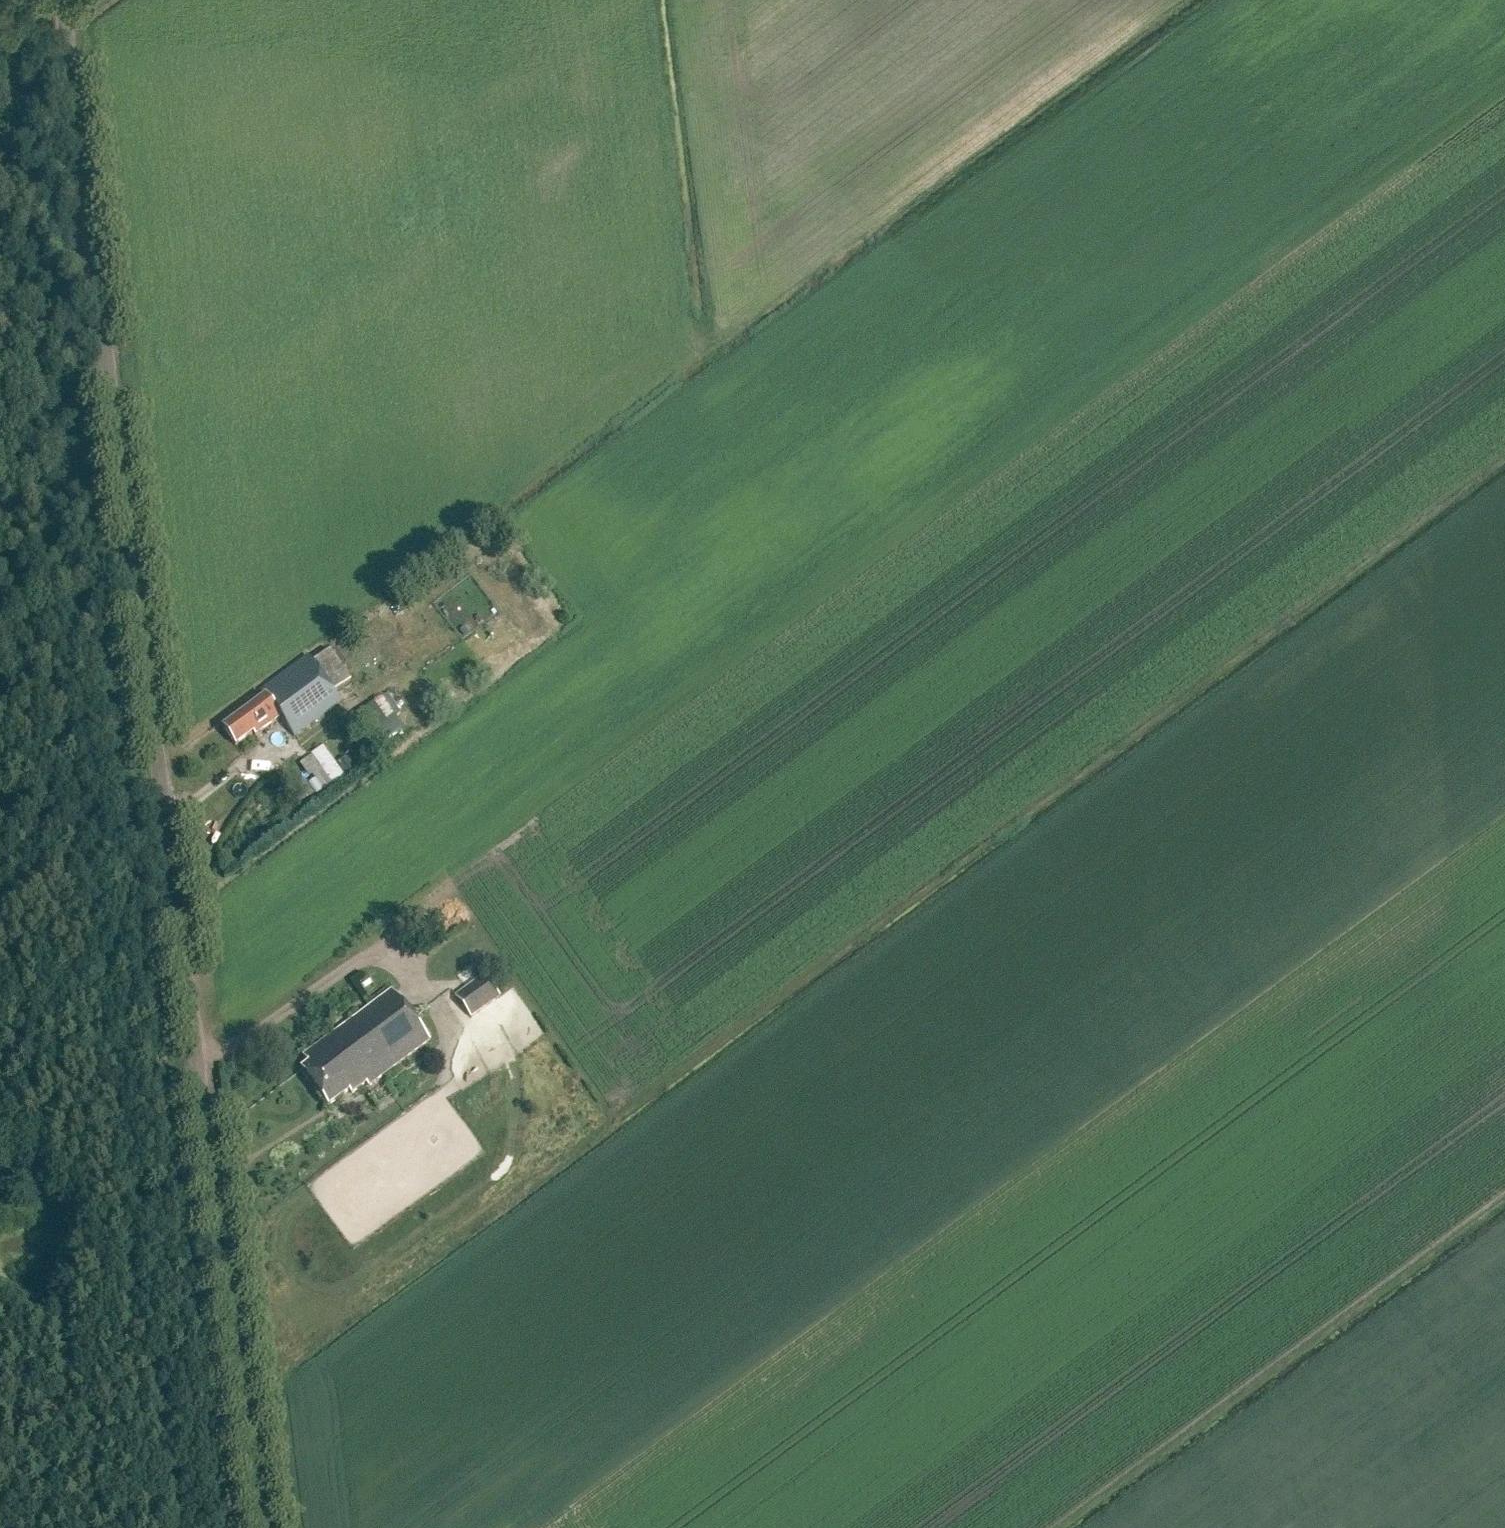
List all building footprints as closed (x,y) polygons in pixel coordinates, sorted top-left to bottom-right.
[(334,692),(351,680),(334,654),(331,650),(313,663),(309,658),(262,692),(266,698),(223,730),(236,747),(254,734),(256,737),(280,719),(294,739),(342,704),(334,692)] [(380,705),(379,706),(375,700),(369,704),(382,721),(389,716),(380,705)] [(302,806),(312,798),(308,793),(298,800),(302,806)] [(485,978),(456,998),(472,1020),(501,1000),(485,978)] [(309,1065),(300,1071),(327,1107),(348,1092),(350,1095),(365,1084),(368,1088),(430,1043),(393,991),(303,1056),(309,1065)]
